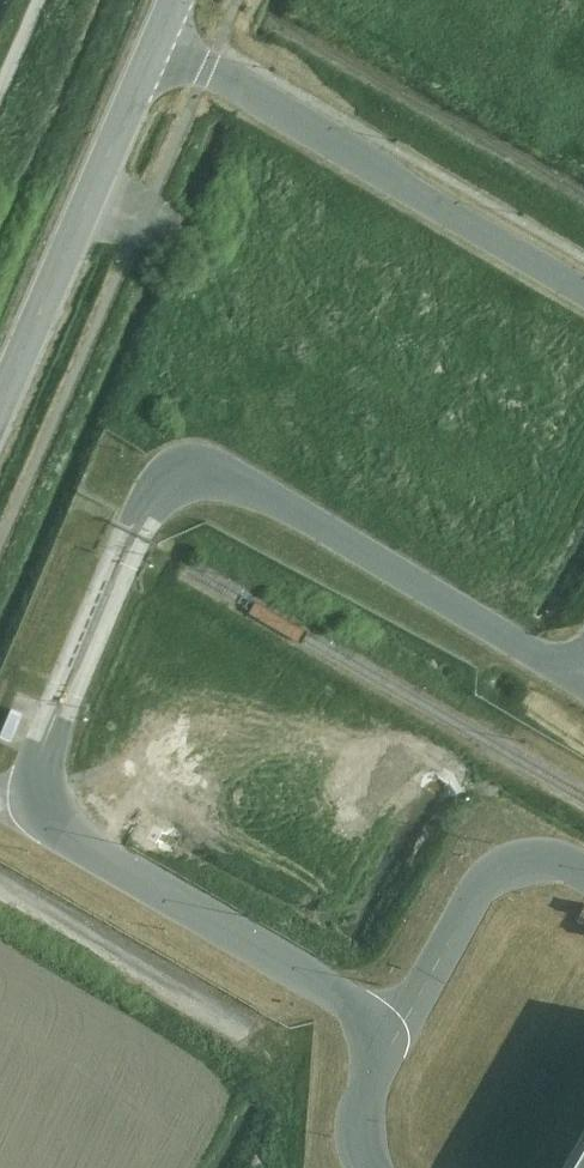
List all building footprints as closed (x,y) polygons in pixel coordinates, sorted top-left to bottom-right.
[(14,711),(3,735),(14,741),(25,716),(14,711)] [(545,1167),(583,1167),(583,1106),(545,1167)]
